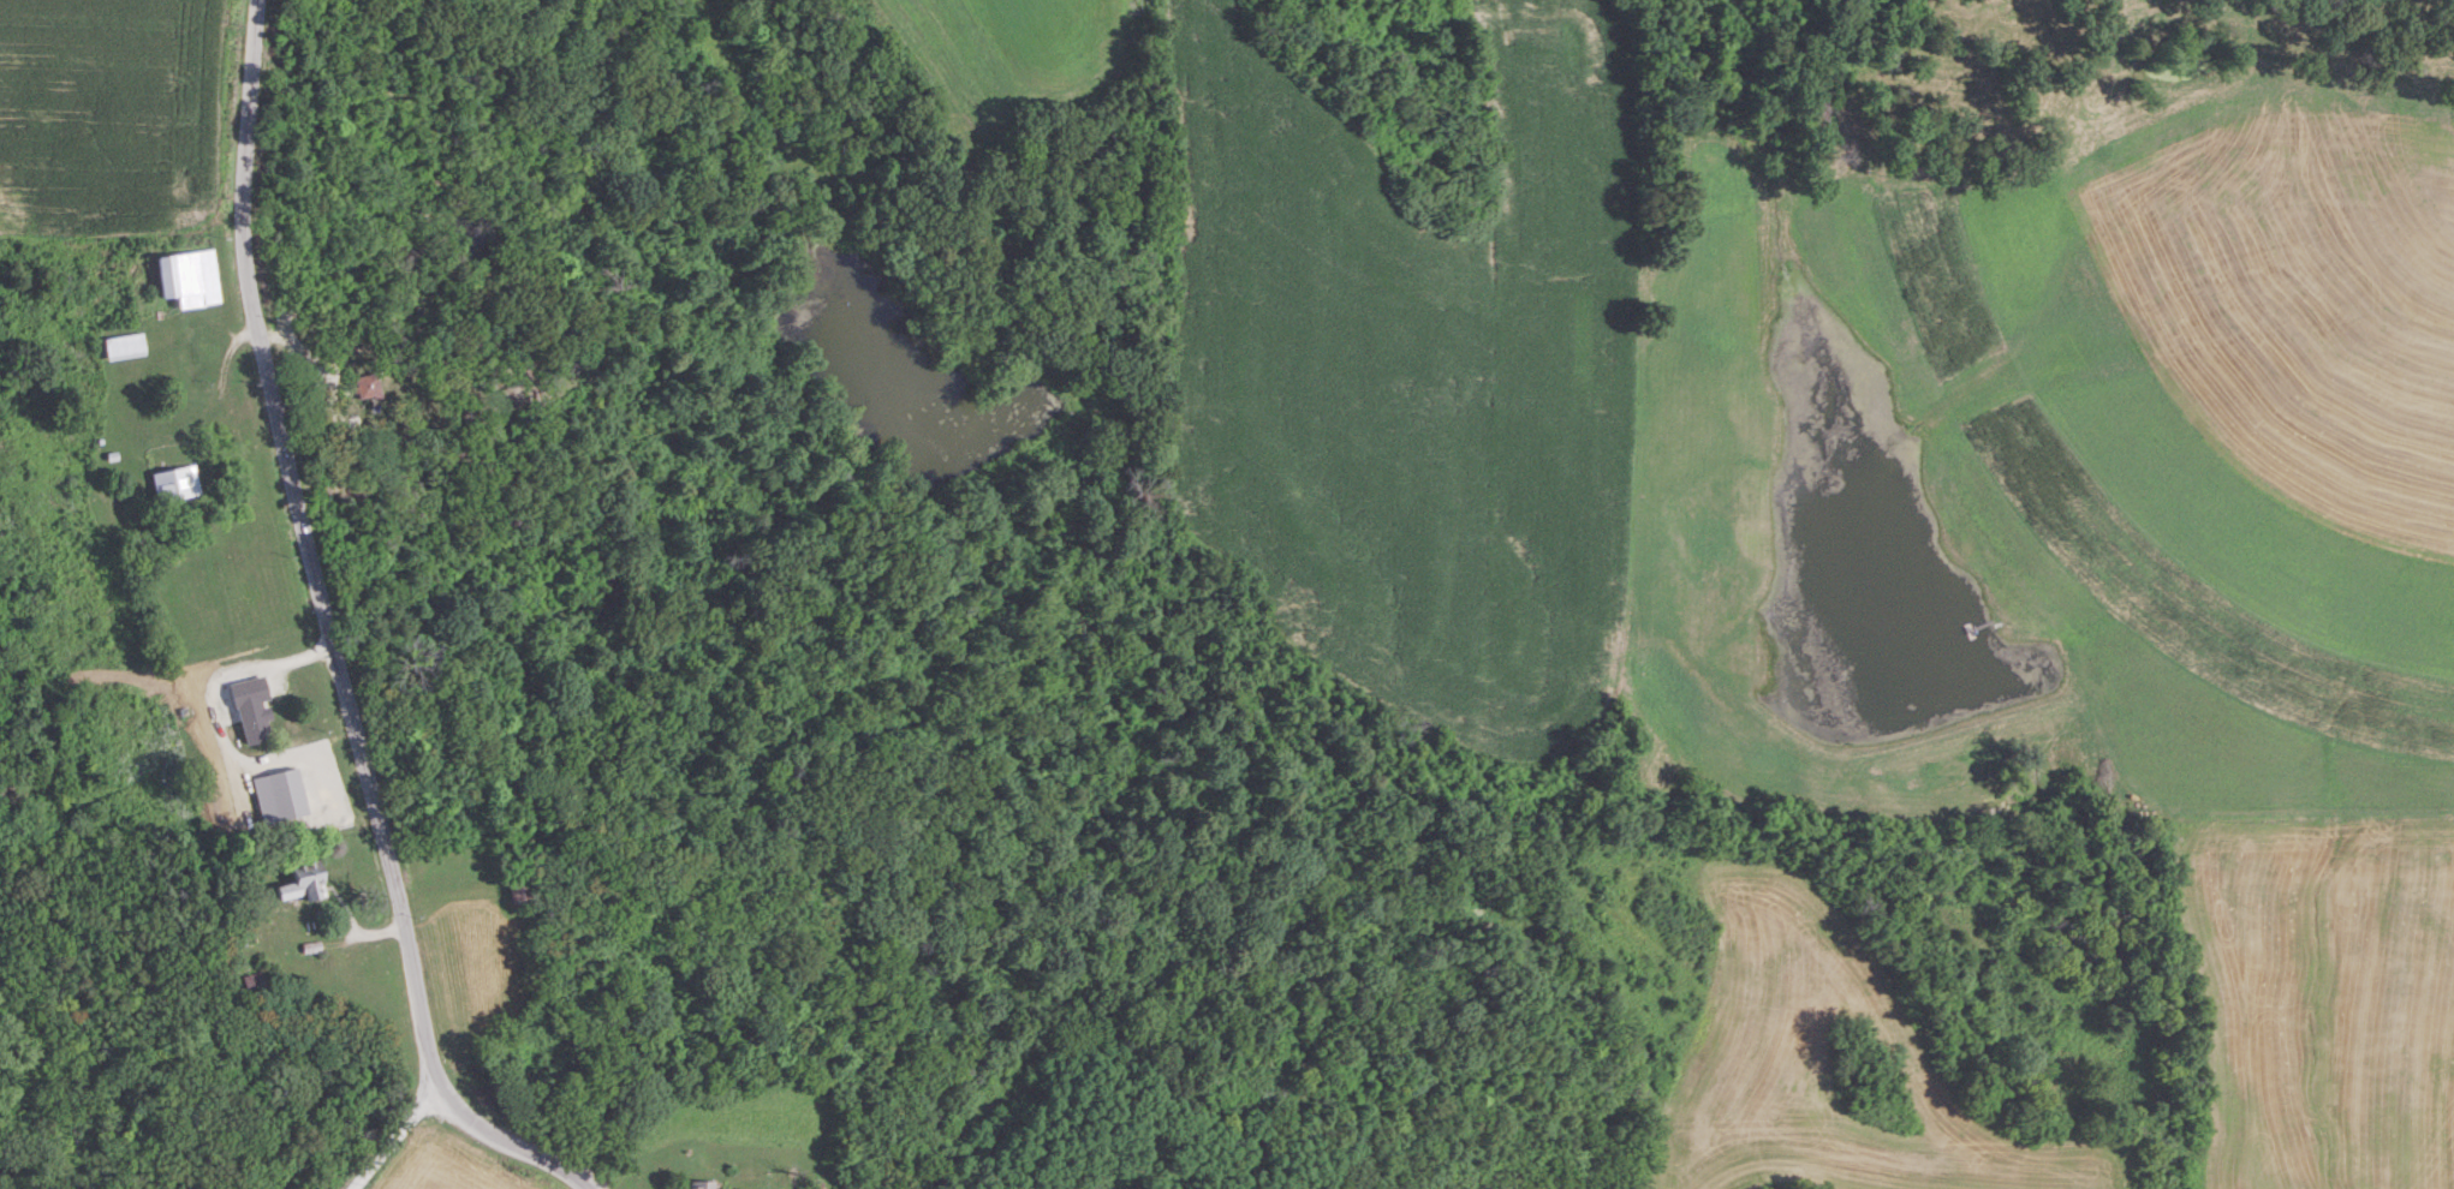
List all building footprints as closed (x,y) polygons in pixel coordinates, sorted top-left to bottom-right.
[(219,305),(213,250),(154,257),(159,299),(176,297),(177,309),(219,305)] [(104,361),(144,355),(141,334),(101,340),(104,361)] [(199,495),(193,465),(151,474),(156,503),(199,495)] [(244,747),(269,741),(260,700),(235,705),(244,747)] [(324,896),(316,859),(287,865),(290,881),(273,884),(276,900),(305,894),(306,900),(324,896)] [(260,972),(241,977),(245,993),(264,988),(260,972)] [(712,1180),(689,1180),(689,1188),(712,1188),(712,1180)]
